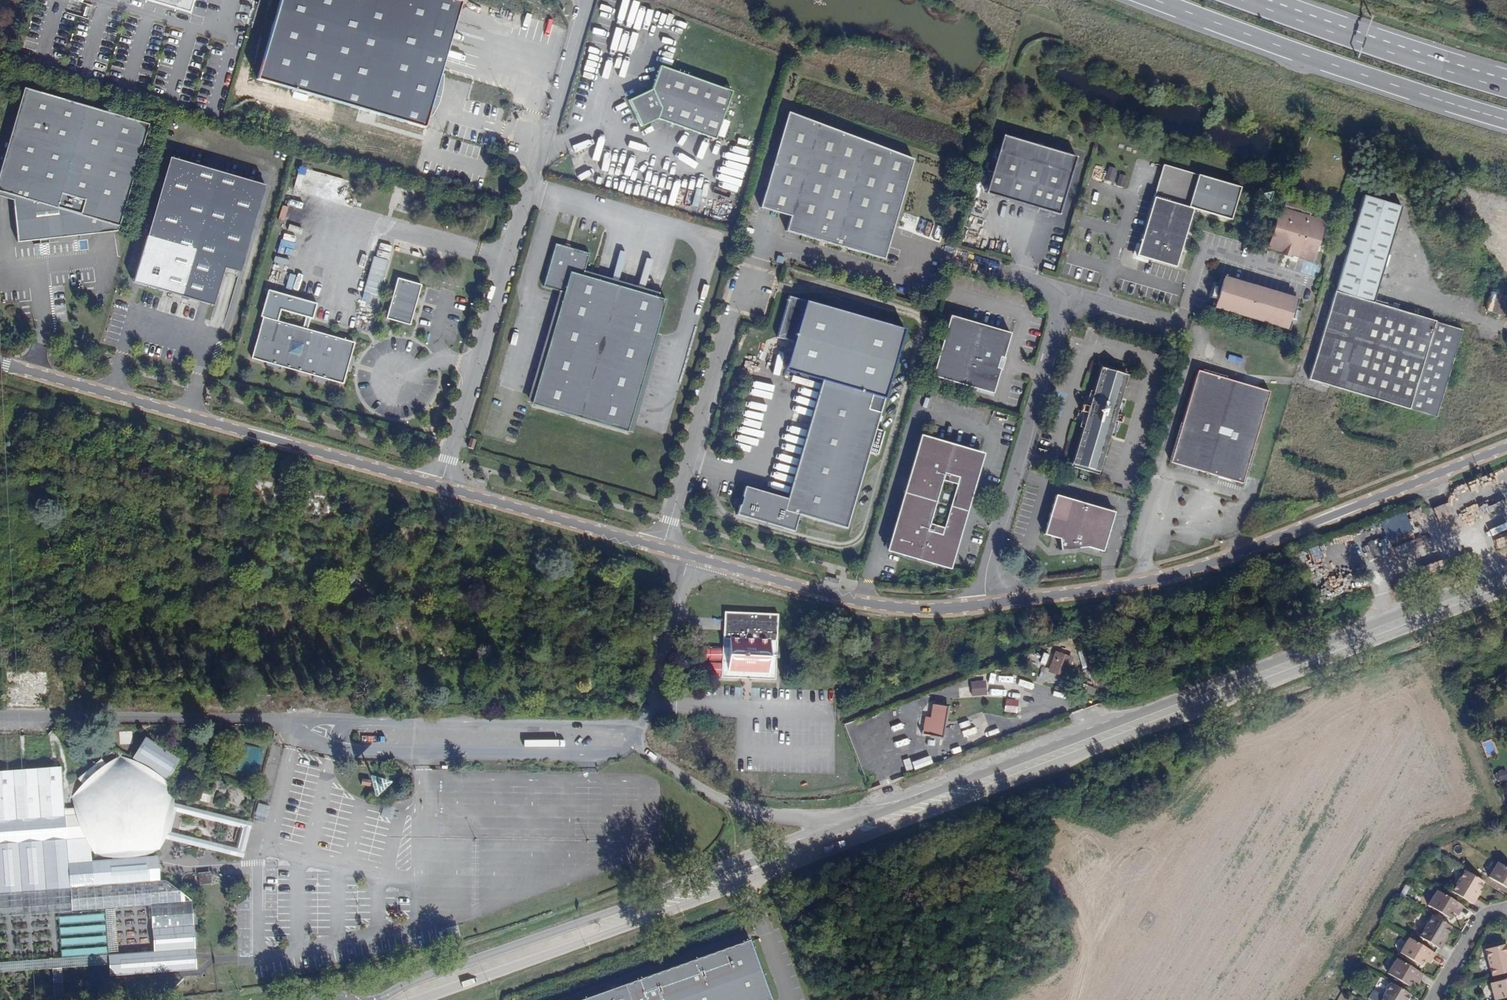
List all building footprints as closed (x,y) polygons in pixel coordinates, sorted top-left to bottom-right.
[(191,12),(196,0),(150,0),(191,12)] [(453,0),(279,0),(256,79),(424,128),(460,2),(453,0)] [(731,92),(660,66),(652,89),(628,100),(641,127),(657,119),(715,140),(731,92)] [(23,91),(0,172),(0,194),(12,198),(17,245),(40,242),(48,241),(117,234),(148,126),(23,91)] [(786,115),(760,210),(790,219),(786,233),(882,260),(913,160),(786,115)] [(1075,158),(1002,136),(985,194),(1058,216),(1075,158)] [(265,185),(169,157),(133,282),(213,305),(224,267),(240,272),(265,185)] [(442,173),(452,176),(455,165),(446,163),(442,173)] [(1127,186),(1129,175),(1116,173),(1117,168),(1109,166),(1106,183),(1127,186)] [(1136,252),(1140,259),(1151,262),(1151,261),(1175,268),(1192,209),(1230,220),(1239,188),(1163,166),(1141,241),(1139,241),(1136,252)] [(348,180),(300,167),(297,179),(344,193),(348,180)] [(1397,311),(1391,309),(1373,303),(1402,207),(1363,195),(1309,378),(1436,417),(1462,330),(1397,311)] [(1325,223),(1279,209),(1267,249),(1281,253),(1281,255),(1291,258),(1291,256),(1313,263),(1325,223)] [(589,254),(555,244),(543,286),(563,293),(562,299),(534,395),(531,404),(627,432),(665,300),(659,298),(620,286),(583,276),(589,254)] [(380,290),(389,260),(374,256),(366,286),(380,290)] [(1213,309),(1214,306),(1223,277),(1220,276),(1218,285),(1213,299),(1211,308),(1213,309)] [(1214,306),(1286,328),(1294,301),(1230,282),(1231,280),(1223,277),(1214,306)] [(397,278),(386,319),(410,325),(421,285),(397,278)] [(1294,301),(1286,328),(1286,330),(1288,331),(1291,323),(1295,308),(1297,300),(1231,280),(1230,282),(1294,301)] [(1209,298),(1213,299),(1218,285),(1213,284),(1209,298)] [(317,304),(270,290),(262,318),(278,323),(279,319),(282,309),(313,318),(317,304)] [(1504,315),(1506,306),(1506,297),(1492,292),(1486,310),(1504,315)] [(790,368),(821,378),(882,397),(903,328),(790,294),(777,335),(798,341),(790,368)] [(1286,330),(1286,328),(1214,306),(1213,309),(1286,330)] [(1295,308),(1291,323),(1295,324),(1299,309),(1295,308)] [(1008,334),(949,316),(931,378),(990,396),(997,371),(994,370),(998,358),(1001,359),(1008,334)] [(278,323),(262,318),(252,359),(266,363),(266,366),(280,370),(281,367),(313,376),(312,379),(327,383),(328,380),(343,384),(354,343),(339,339),(340,336),(325,332),(324,335),(292,326),(293,323),(279,319),(278,323)] [(1097,476),(1114,422),(1115,416),(1128,374),(1100,366),(1088,407),(1085,414),(1069,468),(1097,476)] [(1102,369),(1073,466),(1095,473),(1125,376),(1102,369)] [(1229,478),(1228,482),(1241,485),(1269,393),(1197,371),(1169,463),(1181,467),(1182,464),(1194,468),(1193,471),(1217,478),(1218,475),(1229,478)] [(882,397),(821,378),(787,499),(747,488),(742,506),(739,505),(736,515),(793,532),(798,515),(846,528),(882,397)] [(1085,414),(1088,407),(1082,406),(1080,412),(1085,414)] [(23,418),(32,420),(34,412),(25,410),(23,418)] [(988,460),(933,444),(899,559),(954,577),(960,556),(953,554),(956,546),(958,547),(960,545),(962,542),(966,537),(968,533),(970,528),(972,523),(974,516),(975,510),(977,504),(977,499),(977,495),(976,491),(974,487),(973,487),(976,478),(982,480),(988,460)] [(747,488),(744,487),(739,505),(742,506),(747,488)] [(1054,495),(1042,534),(1057,539),(1058,551),(1085,548),(1100,553),(1112,513),(1054,495)] [(1366,545),(1371,559),(1383,555),(1378,541),(1366,545)] [(1336,567),(1353,559),(1351,554),(1333,562),(1336,567)] [(723,606),(720,677),(775,679),(778,608),(723,606)] [(1063,677),(1070,658),(1056,652),(1049,672),(1063,677)] [(987,681),(972,682),(972,696),(988,695),(987,681)] [(1019,701),(1007,700),(1006,711),(1018,713),(1019,701)] [(942,738),(947,707),(932,704),(930,719),(925,718),(923,730),(922,730),(921,735),(942,738)] [(144,737),(131,758),(136,761),(133,766),(121,758),(121,752),(117,752),(118,758),(108,768),(100,759),(77,779),(84,788),(73,796),(67,794),(66,798),(72,799),(73,798),(77,808),(63,809),(60,767),(0,771),(0,896),(45,893),(45,889),(149,881),(148,869),(146,850),(155,850),(160,855),(162,853),(158,848),(160,835),(164,817),(167,806),(171,791),(172,791),(178,789),(176,786),(170,788),(170,789),(166,786),(169,782),(162,779),(160,783),(158,782),(162,777),(166,780),(179,759),(144,737)] [(243,746),(240,770),(259,772),(262,748),(243,746)] [(830,766),(844,766),(844,753),(829,754),(830,766)] [(1493,773),(1496,782),(1506,778),(1504,769),(1493,773)] [(740,774),(738,789),(753,790),(755,775),(740,774)] [(377,779),(377,794),(390,793),(389,778),(377,779)] [(1156,791),(1144,796),(1147,804),(1160,800),(1156,791)] [(251,822),(170,802),(168,809),(242,828),(249,829),(251,822)] [(236,848),(244,850),(249,829),(242,828),(236,848)] [(162,835),(161,837),(170,839),(242,857),(243,854),(244,850),(236,848),(163,830),(162,835)] [(1493,860),(1483,877),(1504,889),(1506,884),(1506,868),(1493,860)] [(1473,889),(1478,881),(1460,870),(1452,883),(1450,882),(1445,891),(1468,905),(1476,891),(1473,889)] [(200,872),(200,883),(211,883),(211,872),(200,872)] [(149,905),(151,928),(192,925),(190,900),(164,880),(163,880),(149,881),(45,889),(45,893),(0,896),(0,916),(149,905)] [(1457,916),(1462,907),(1434,890),(1425,905),(1446,918),(1450,912),(1457,916)] [(1441,936),(1447,926),(1430,916),(1422,929),(1419,927),(1414,937),(1438,951),(1446,938),(1441,936)] [(449,938),(460,935),(458,926),(447,928),(449,938)] [(1427,963),(1433,954),(1405,937),(1396,953),(1417,965),(1420,959),(1427,963)] [(751,939),(625,982),(626,987),(608,993),(606,988),(572,999),(771,999),(751,939)] [(1506,973),(1506,949),(1506,944),(1484,950),(1491,976),(1506,973)] [(1416,983),(1421,974),(1393,957),(1384,972),(1405,984),(1408,979),(1416,983)] [(1506,998),(1506,979),(1489,984),(1493,999),(1497,999),(1506,998)] [(1409,993),(1390,981),(1382,994),(1379,992),(1375,999),(1405,999),(1409,993)] [(625,982),(606,988),(608,993),(626,987),(625,982)]
